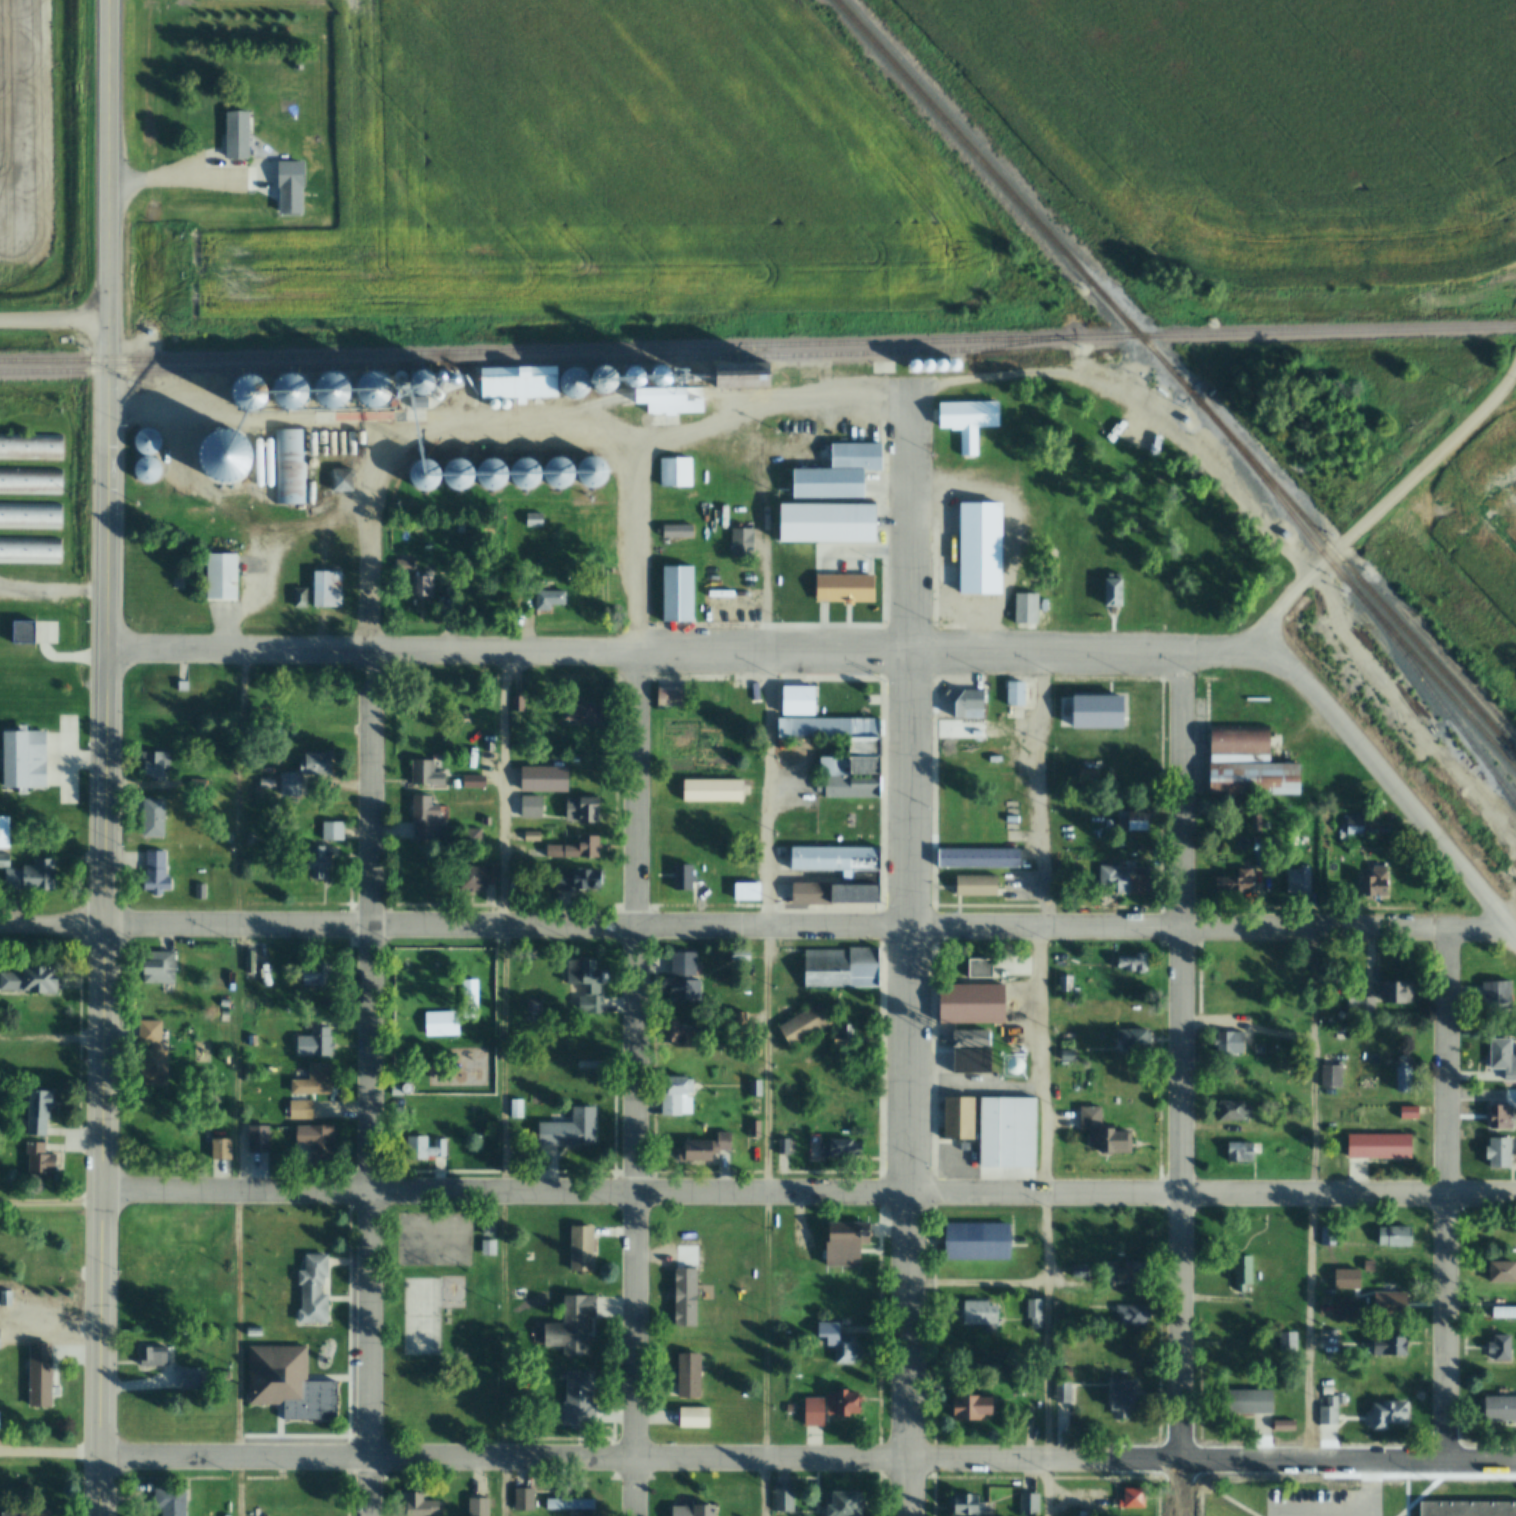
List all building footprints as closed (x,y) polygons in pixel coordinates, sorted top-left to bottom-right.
[(254,113),(254,158),(230,158),(230,113),(254,113)] [(281,161),(307,161),(307,185),(281,186),(281,161)] [(932,366),(931,361),(926,359),(922,361),(920,366),(922,370),(926,372),(930,370),(932,366)] [(946,366),(944,361),(939,359),(935,361),(933,365),(935,370),(939,372),(944,370),(946,366)] [(959,365),(957,361),(953,359),(948,361),(946,365),(948,370),(953,372),(957,370),(959,365)] [(919,366),(917,362),(913,360),(909,362),(907,366),(908,370),(913,372),(917,370),(919,366)] [(802,361),(803,386),(730,388),(729,364),(802,361)] [(679,400),(680,411),(664,412),(663,401),(641,402),(640,367),(702,364),(704,399),(679,400)] [(481,369),(557,366),(558,397),(482,400),(481,369)] [(590,384),(586,373),(575,369),(565,373),(560,384),(564,394),(575,399),(586,395),(590,384)] [(623,383),(619,373),(610,370),(600,373),(596,383),(600,392),(609,396),(619,392),(623,383)] [(434,385),(431,375),(421,371),(411,375),(407,385),(411,394),(421,398),(430,395),(434,385)] [(469,377),(467,373),(464,371),(460,373),(459,376),(460,380),(464,382),(467,380),(469,377)] [(349,391),(344,379),(331,373),(319,378),(313,391),(318,403),(331,409),(343,404),(349,391)] [(391,390),(386,378),(373,373),(361,378),(356,390),(361,403),(373,408),(386,403),(391,390)] [(307,392),(302,380),(290,375),(277,380),(272,392),(277,405),(289,410),(302,405),(307,392)] [(481,382),(479,377),(475,375),(470,377),(468,382),(470,386),(474,388),(479,386),(481,382)] [(267,394),(262,381),(249,376),(237,381),(232,394),(237,406),(249,411),(262,406),(267,394)] [(958,454),(958,426),(938,426),(938,404),(997,404),(997,426),(974,426),(974,454),(958,454)] [(160,441),(156,432),(147,428),(138,432),(134,441),(138,451),(147,455),(156,451),(160,441)] [(252,457),(244,438),(225,429),(205,437),(197,457),(205,476),(224,484),(244,476),(252,457)] [(304,429),(305,503),(273,504),(272,430),(304,429)] [(62,459),(0,459),(0,436),(63,436),(62,459)] [(834,444),(885,444),(885,468),(835,468),(834,444)] [(160,470),(156,460),(147,456),(137,460),(133,470),(137,479),(146,483),(156,479),(160,470)] [(574,473),(569,462),(558,457),(548,462),(543,472),(547,483),(558,488),(569,483),(574,473)] [(607,472),(602,461),(592,457),(581,461),(576,472),(581,483),(591,487),(602,483),(607,472)] [(693,457),(693,486),(662,486),(661,457),(693,457)] [(472,475),(468,464),(457,459),(446,464),(442,475),(446,485),(457,490),(468,486),(472,475)] [(506,475),(502,464),(491,459),(480,464),(476,474),(480,485),(491,490),(502,485),(506,475)] [(540,474),(535,464),(525,459),(514,463),(509,474),(514,485),(524,490),(535,485),(540,474)] [(439,475),(435,464),(424,460),(413,464),(408,475),(413,486),(424,490),(434,486),(439,475)] [(62,494),(0,493),(0,468),(62,469),(62,494)] [(330,468),(351,468),(352,491),(331,491),(330,468)] [(867,469),(867,498),(797,499),(796,470),(867,469)] [(62,528),(0,527),(0,502),(62,503),(62,528)] [(785,504),(882,503),(883,543),(785,544),(785,504)] [(963,503),(1005,503),(1005,596),(963,596),(963,503)] [(528,514),(545,514),(545,527),(528,527),(528,514)] [(664,525),(695,525),(695,537),(664,537),(664,525)] [(732,528),(755,528),(755,557),(732,557),(732,528)] [(62,563),(0,562),(0,537),(62,538),(62,563)] [(243,554),(243,602),(212,602),(212,554),(243,554)] [(415,560),(415,571),(398,572),(398,560),(415,560)] [(777,563),(883,562),(884,599),(854,599),(854,586),(778,587),(777,563)] [(1129,569),(1134,564),(1142,572),(1137,576),(1129,569)] [(666,566),(696,566),(696,622),(666,622),(666,566)] [(317,572),(344,572),(344,608),(317,608),(317,572)] [(435,576),(435,597),(420,597),(420,576),(435,576)] [(296,588),(309,588),(310,608),(296,608),(296,588)] [(553,611),(538,611),(538,591),(567,591),(567,605),(553,605),(553,611)] [(1017,594),(1038,594),(1038,625),(1017,625),(1017,594)] [(13,622),(35,622),(35,644),(13,644),(13,622)] [(183,682),(193,682),(193,693),(183,693),(183,682)] [(1010,683),(1028,683),(1028,707),(1010,707),(1010,683)] [(784,686),(817,686),(817,716),(784,716),(784,686)] [(656,688),(686,688),(686,707),(656,707),(656,688)] [(730,689),(763,689),(763,725),(730,725),(730,689)] [(935,721),(960,721),(959,704),(971,691),(989,691),(989,741),(1002,741),(1002,758),(935,758),(935,721)] [(513,697),(525,697),(525,712),(513,712),(513,697)] [(568,705),(602,704),(603,724),(578,725),(578,720),(568,721),(568,705)] [(775,719),(877,719),(877,739),(847,739),(775,739),(775,719)] [(1214,755),(1271,754),(1271,726),(1214,726),(1214,755)] [(3,732),(44,732),(44,789),(3,789),(3,732)] [(877,739),(847,739),(847,758),(877,758),(877,739)] [(145,753),(167,753),(167,782),(153,782),(153,776),(149,776),(149,761),(145,761),(145,753)] [(1305,765),(1305,795),(1214,795),(1214,755),(1271,754),(1271,765),(1305,765)] [(333,755),(333,775),(309,775),(309,755),(333,755)] [(847,758),(877,758),(877,778),(821,778),(817,778),(816,758),(847,758)] [(448,774),(448,786),(415,786),(415,761),(436,761),(436,774),(448,774)] [(1080,770),(1100,770),(1100,780),(1080,780),(1080,770)] [(282,774),(306,774),(306,798),(282,798),(282,774)] [(465,777),(487,777),(487,788),(465,789),(465,777)] [(877,778),(821,778),(821,783),(812,783),(812,793),(821,793),(821,799),(877,799),(877,778)] [(208,780),(208,790),(191,790),(191,781),(208,780)] [(262,781),(278,781),(278,789),(262,789),(262,781)] [(685,781),(745,781),(746,803),(685,803),(685,781)] [(435,797),(435,807),(443,807),(443,828),(443,840),(418,840),(418,820),(417,820),(417,797),(429,797),(435,797)] [(524,797),(544,797),(544,820),(524,820),(524,797)] [(569,822),(569,799),(603,799),(603,811),(601,811),(601,822),(569,822)] [(168,837),(146,837),(146,800),(168,800),(168,837)] [(1130,813),(1154,813),(1154,831),(1122,831),(1122,818),(1130,818),(1130,813)] [(10,851),(0,851),(0,817),(10,817),(10,851)] [(1350,819),(1367,819),(1367,836),(1350,837),(1350,819)] [(462,830),(484,830),(484,846),(462,846),(462,830)] [(214,832),(224,832),(224,841),(214,841),(214,832)] [(542,832),(542,842),(527,842),(527,832),(542,832)] [(602,836),(602,858),(567,858),(566,846),(582,846),(582,836),(602,836)] [(567,858),(566,846),(547,846),(547,858),(567,858)] [(329,847),(329,857),(334,857),(334,879),(316,879),(315,848),(329,847)] [(212,848),(230,848),(230,856),(212,856),(212,848)] [(877,848),(877,871),(848,871),(788,871),(788,849),(877,848)] [(1023,850),(1023,869),(943,868),(943,849),(1023,850)] [(149,879),(149,852),(168,852),(168,879),(172,879),(172,890),(162,890),(162,895),(154,895),(154,890),(145,890),(144,879),(149,879)] [(10,868),(0,868),(0,855),(10,855),(10,868)] [(37,890),(6,890),(6,870),(24,869),(24,866),(37,866),(37,860),(56,860),(56,892),(37,892),(37,890)] [(696,878),(699,878),(700,884),(696,884),(696,891),(677,891),(677,866),(696,865),(696,878)] [(1122,866),(1122,869),(1155,869),(1156,895),(1122,895),(1122,888),(1103,888),(1103,866),(1122,866)] [(500,867),(500,885),(491,885),(491,890),(462,890),(462,867),(500,867)] [(1376,868),(1392,868),(1392,897),(1369,897),(1369,879),(1376,879),(1376,868)] [(579,870),(607,870),(607,890),(579,890),(579,870)] [(1289,870),(1314,870),(1314,899),(1302,899),(1302,894),(1289,894),(1289,870)] [(877,871),(848,871),(848,886),(877,885),(877,871)] [(1223,878),(1242,878),(1242,871),(1261,871),(1262,899),(1243,899),(1242,891),(1223,891),(1223,878)] [(960,877),(1001,877),(1001,895),(960,896),(960,877)] [(828,883),(829,905),(790,905),(790,883),(828,883)] [(197,885),(207,885),(207,900),(197,900),(197,885)] [(246,885),(258,885),(258,900),(247,900),(246,885)] [(739,885),(765,885),(765,902),(739,902),(739,885)] [(848,886),(877,885),(877,903),(832,904),(832,886),(848,886)] [(699,945),(699,977),(676,977),(676,945),(699,945)] [(809,952),(853,951),(853,948),(880,948),(881,988),(809,988),(809,952)] [(736,951),(754,950),(754,964),(736,964),(736,951)] [(178,952),(178,977),(145,977),(145,953),(178,952)] [(1118,957),(1136,957),(1136,954),(1150,954),(1151,973),(1133,973),(1133,969),(1118,969),(1118,957)] [(975,960),(999,960),(999,980),(975,980),(975,960)] [(572,962),(602,962),(602,973),(608,973),(609,985),(604,985),(604,1015),(582,1015),(582,998),(590,998),(590,986),(573,986),(572,962)] [(305,986),(305,965),(335,964),(335,986),(305,986)] [(1,975),(26,975),(26,969),(59,969),(59,992),(2,993),(1,975)] [(464,980),(481,980),(481,1020),(465,1020),(464,980)] [(705,982),(705,999),(673,999),(672,982),(705,982)] [(1514,982),(1515,1010),(1487,1011),(1487,983),(1514,982)] [(1383,983),(1417,983),(1417,1005),(1391,1005),(1391,1000),(1383,1000),(1383,983)] [(1010,986),(1010,1024),(947,1025),(947,986),(1010,986)] [(1220,992),(1252,992),(1252,1004),(1245,1004),(1246,1012),(1224,1013),(1224,1004),(1220,1004),(1220,992)] [(1378,996),(1378,1017),(1364,1017),(1364,996),(1378,996)] [(544,1000),(544,1017),(529,1017),(529,1001),(544,1000)] [(825,1003),(838,1025),(797,1050),(784,1028),(825,1003)] [(428,1036),(428,1013),(461,1013),(461,1036),(428,1036)] [(162,1024),(162,1049),(169,1049),(169,1085),(138,1085),(138,1024),(162,1024)] [(675,1027),(710,1027),(710,1050),(675,1050),(675,1027)] [(847,1027),(859,1027),(859,1041),(847,1041),(847,1027)] [(298,1038),(316,1038),(316,1029),(332,1028),(332,1057),(316,1057),(316,1054),(298,1054),(298,1038)] [(605,1030),(605,1050),(574,1050),(574,1030),(605,1030)] [(1120,1032),(1154,1031),(1154,1049),(1121,1050),(1120,1032)] [(995,1032),(995,1049),(959,1050),(959,1032),(995,1032)] [(1221,1046),(1218,1046),(1218,1041),(1221,1041),(1221,1033),(1247,1033),(1247,1054),(1221,1054),(1221,1046)] [(249,1037),(257,1037),(257,1046),(249,1046),(249,1037)] [(1515,1069),(1515,1072),(1515,1082),(1507,1082),(1507,1069),(1494,1069),(1494,1040),(1515,1040),(1515,1057),(1515,1069)] [(995,1049),(959,1050),(959,1074),(995,1074),(995,1049)] [(1064,1052),(1079,1052),(1079,1062),(1064,1062),(1064,1052)] [(1324,1063),(1345,1063),(1345,1089),(1325,1089),(1324,1063)] [(291,1094),(291,1065),(336,1065),(336,1094),(291,1094)] [(583,1078),(583,1073),(601,1073),(602,1092),(583,1092),(583,1087),(579,1087),(579,1078),(583,1078)] [(693,1078),(694,1115),(663,1115),(663,1078),(693,1078)] [(1403,1093),(1403,1080),(1417,1080),(1417,1093),(1403,1093)] [(754,1082),(765,1082),(765,1098),(754,1098),(754,1082)] [(418,1089),(417,1085),(412,1084),(408,1085),(407,1089),(408,1093),(412,1095),(416,1093),(418,1089)] [(28,1136),(30,1091),(54,1092),(53,1108),(51,1107),(50,1118),(47,1118),(46,1137),(28,1136)] [(947,1098),(976,1098),(976,1141),(948,1141),(947,1098)] [(982,1098),(1036,1098),(1036,1169),(982,1169),(982,1098)] [(313,1101),(313,1120),(291,1120),(291,1101),(313,1101)] [(525,1101),(525,1119),(512,1119),(512,1101),(525,1101)] [(1255,1106),(1255,1116),(1247,1116),(1247,1121),(1223,1121),(1223,1102),(1247,1102),(1247,1106),(1255,1106)] [(1515,1107),(1515,1129),(1496,1129),(1496,1107),(1515,1107)] [(575,1108),(597,1108),(598,1143),(580,1143),(580,1146),(541,1146),(541,1124),(575,1124),(575,1108)] [(1083,1108),(1105,1108),(1105,1131),(1083,1131),(1083,1108)] [(752,1122),(763,1122),(763,1138),(752,1138),(752,1122)] [(299,1127),(337,1126),(337,1161),(312,1161),(312,1144),(299,1144),(299,1127)] [(270,1127),(270,1152),(249,1153),(249,1127),(270,1127)] [(1134,1134),(1135,1151),(1122,1151),(1122,1154),(1105,1154),(1105,1131),(1122,1131),(1122,1134),(1134,1134)] [(720,1133),(734,1133),(734,1151),(716,1151),(716,1162),(690,1162),(689,1142),(720,1142),(720,1133)] [(1352,1135),(1415,1135),(1415,1160),(1352,1160),(1352,1135)] [(448,1140),(448,1157),(430,1157),(430,1161),(410,1161),(409,1137),(430,1137),(430,1148),(435,1148),(435,1140),(448,1140)] [(212,1139),(232,1139),(232,1160),(213,1160),(212,1139)] [(1492,1148),(1495,1147),(1495,1139),(1515,1139),(1515,1169),(1495,1169),(1495,1161),(1492,1161),(1492,1148)] [(782,1141),(792,1140),(792,1156),(782,1156),(782,1141)] [(834,1140),(867,1140),(867,1159),(835,1159),(834,1140)] [(28,1142),(46,1143),(45,1156),(58,1156),(57,1174),(47,1173),(47,1179),(40,1179),(41,1173),(30,1172),(31,1155),(28,1155),(28,1142)] [(1227,1144),(1256,1144),(1256,1163),(1228,1163),(1227,1144)] [(483,1236),(483,1219),(496,1219),(496,1236),(483,1236)] [(831,1268),(831,1224),(873,1224),(874,1244),(865,1244),(865,1268),(831,1268)] [(1013,1224),(1013,1261),(950,1261),(950,1224),(1013,1224)] [(1323,1227),(1339,1227),(1339,1246),(1324,1246),(1323,1227)] [(1383,1228),(1414,1228),(1414,1247),(1383,1247),(1383,1228)] [(572,1229),(595,1229),(595,1272),(572,1273),(572,1229)] [(482,1242),(496,1242),(496,1257),(483,1257),(482,1242)] [(331,1256),(331,1287),(324,1287),(324,1296),(331,1296),(331,1325),(308,1325),(308,1291),(301,1291),(301,1273),(308,1273),(308,1256),(331,1256)] [(1394,1257),(1418,1256),(1418,1282),(1394,1282),(1394,1257)] [(1255,1257),(1255,1285),(1246,1285),(1247,1291),(1239,1291),(1239,1257),(1255,1257)] [(1107,1264),(1146,1263),(1146,1282),(1107,1282),(1107,1264)] [(1496,1264),(1515,1264),(1515,1283),(1496,1283),(1496,1264)] [(1075,1266),(1092,1266),(1092,1278),(1075,1278),(1075,1266)] [(217,1275),(226,1275),(226,1293),(217,1293),(217,1275)] [(11,1307),(0,1307),(0,1292),(11,1292),(11,1307)] [(129,1301),(129,1293),(150,1293),(151,1314),(130,1314),(129,1308),(125,1308),(125,1302),(129,1301)] [(597,1297),(598,1319),(589,1319),(589,1355),(565,1355),(565,1347),(547,1347),(546,1325),(565,1325),(565,1297),(597,1297)] [(968,1303),(1000,1302),(1001,1333),(989,1334),(989,1326),(968,1326),(968,1303)] [(1057,1305),(1071,1305),(1071,1327),(1057,1328),(1057,1305)] [(1116,1307),(1148,1307),(1148,1326),(1116,1326),(1116,1307)] [(1030,1308),(1043,1308),(1044,1329),(1034,1330),(1034,1319),(1030,1319),(1030,1308)] [(1498,1308),(1515,1308),(1515,1319),(1498,1319),(1498,1308)] [(682,1318),(711,1318),(711,1337),(695,1337),(695,1331),(682,1331),(682,1318)] [(821,1324),(842,1324),(842,1338),(858,1338),(858,1365),(840,1365),(840,1347),(831,1347),(831,1338),(821,1338),(821,1324)] [(246,1329),(262,1329),(262,1338),(246,1338),(246,1329)] [(1282,1333),(1300,1333),(1300,1353),(1282,1353),(1282,1333)] [(1496,1343),(1499,1343),(1499,1337),(1515,1336),(1515,1361),(1499,1361),(1499,1354),(1496,1354),(1496,1343)] [(1415,1338),(1415,1356),(1380,1356),(1380,1339),(1415,1338)] [(52,1344),(53,1407),(30,1407),(30,1344),(52,1344)] [(1037,1346),(1037,1358),(1027,1358),(1027,1346),(1037,1346)] [(166,1348),(166,1367),(142,1367),(142,1348),(166,1348)] [(286,1404),(250,1405),(250,1348),(308,1348),(308,1383),(339,1383),(339,1421),(286,1421),(286,1404)] [(702,1354),(702,1397),(679,1397),(679,1355),(702,1354)] [(179,1369),(202,1369),(202,1390),(180,1390),(179,1369)] [(567,1404),(567,1373),(592,1372),(593,1404),(596,1404),(596,1426),(564,1426),(564,1404),(567,1404)] [(1133,1412),(1133,1420),(1120,1420),(1120,1412),(1115,1412),(1114,1381),(1142,1381),(1142,1412),(1133,1412)] [(1074,1384),(1074,1404),(1058,1404),(1058,1384),(1074,1384)] [(858,1415),(858,1418),(844,1418),(844,1415),(831,1415),(831,1395),(844,1394),(844,1392),(858,1392),(858,1394),(868,1394),(868,1415),(858,1415)] [(1277,1392),(1277,1415),(1227,1415),(1227,1392),(1277,1392)] [(958,1397),(991,1397),(991,1402),(1001,1402),(1001,1417),(991,1417),(991,1421),(958,1421),(958,1397)] [(1341,1397),(1341,1425),(1322,1425),(1322,1408),(1328,1408),(1328,1397),(1341,1397)] [(1492,1398),(1515,1398),(1515,1421),(1492,1421),(1492,1398)] [(827,1399),(828,1427),(809,1427),(809,1399),(827,1399)] [(1394,1424),(1394,1431),(1379,1431),(1379,1405),(1388,1405),(1388,1402),(1414,1402),(1414,1410),(1416,1410),(1416,1418),(1414,1418),(1414,1424),(1394,1424)] [(680,1408),(711,1408),(711,1428),(680,1429),(680,1408)] [(775,1484),(797,1484),(797,1513),(775,1513),(775,1484)] [(534,1489),(534,1512),(516,1512),(516,1489),(534,1489)] [(186,1490),(186,1515),(163,1515),(163,1506),(156,1506),(156,1490),(186,1490)] [(1125,1490),(1148,1490),(1148,1510),(1121,1510),(1121,1501),(1125,1501),(1125,1490)] [(434,1515),(410,1515),(410,1494),(425,1494),(426,1501),(442,1501),(442,1514),(434,1515)] [(865,1494),(865,1515),(836,1515),(836,1507),(840,1507),(840,1494),(865,1494)] [(1023,1495),(1042,1495),(1042,1515),(1023,1515),(1023,1495)] [(959,1497),(979,1496),(979,1503),(989,1503),(989,1515),(959,1515),(959,1497)] [(548,1499),(596,1499),(596,1510),(548,1510),(548,1499)] [(1419,1503),(1515,1503),(1515,1515),(1419,1515),(1419,1503)] [(711,1508),(711,1515),(671,1515),(671,1508),(711,1508)]
